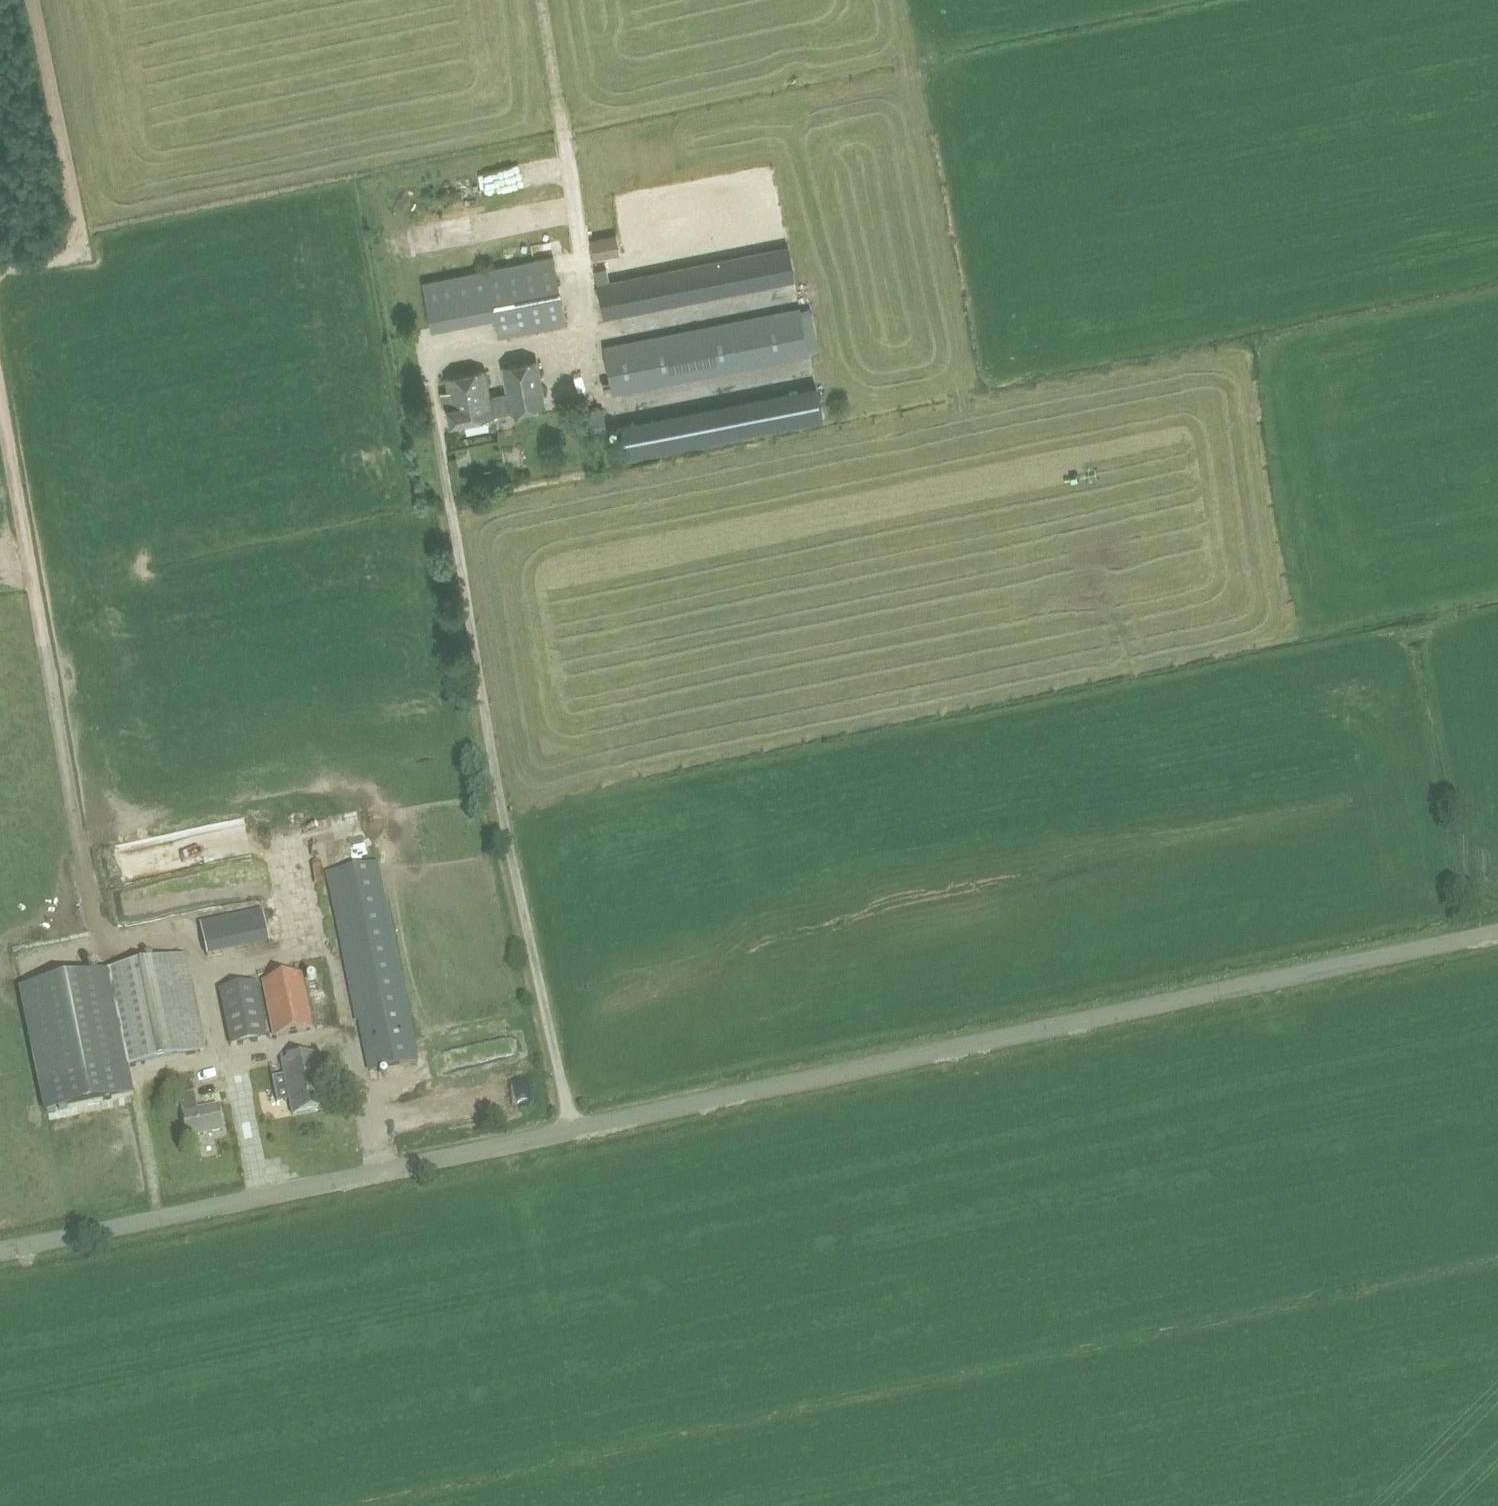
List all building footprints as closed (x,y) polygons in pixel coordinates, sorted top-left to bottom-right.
[(474,231),(469,209),(403,223),(408,245),(474,231)] [(583,235),(588,254),(616,246),(610,227),(583,235)] [(608,266),(595,268),(604,316),(796,278),(789,242),(610,278),(608,266)] [(499,334),(566,321),(553,254),(422,279),(432,327),(494,315),(499,334)] [(716,315),(716,304),(696,305),(696,315),(716,315)] [(808,347),(805,328),(800,305),(604,344),(613,392),(810,354),(808,347)] [(814,326),(805,328),(808,347),(818,345),(814,326)] [(441,390),(443,407),(448,406),(450,422),(494,412),(511,410),(545,403),(536,358),(503,365),(507,390),(495,392),(490,393),(485,369),(446,376),(448,389),(441,390)] [(620,421),(627,455),(824,417),(817,383),(620,421)] [(602,406),(576,411),(580,432),(606,427),(602,406)] [(418,1060),(381,881),(377,862),(328,871),(330,881),(369,1070),(418,1060)] [(270,944),(262,910),(200,923),(207,956),(270,944)] [(183,956),(108,972),(127,1067),(203,1051),(183,956)] [(20,990),(41,1089),(46,1113),(129,1096),(133,1096),(127,1071),(127,1067),(108,972),(107,972),(20,990)] [(262,981),(273,1036),(313,1027),(302,973),(262,981)] [(267,1038),(256,981),(219,989),(230,1045),(267,1038)] [(274,1078),(279,1102),(291,1100),(293,1113),(327,1106),(317,1056),(283,1063),(286,1076),(274,1078)] [(487,1101),(528,1096),(526,1077),(485,1082),(487,1101)] [(180,1095),(188,1136),(222,1129),(217,1105),(197,1109),(194,1092),(180,1095)] [(482,1103),(482,1092),(463,1092),(463,1103),(482,1103)]
